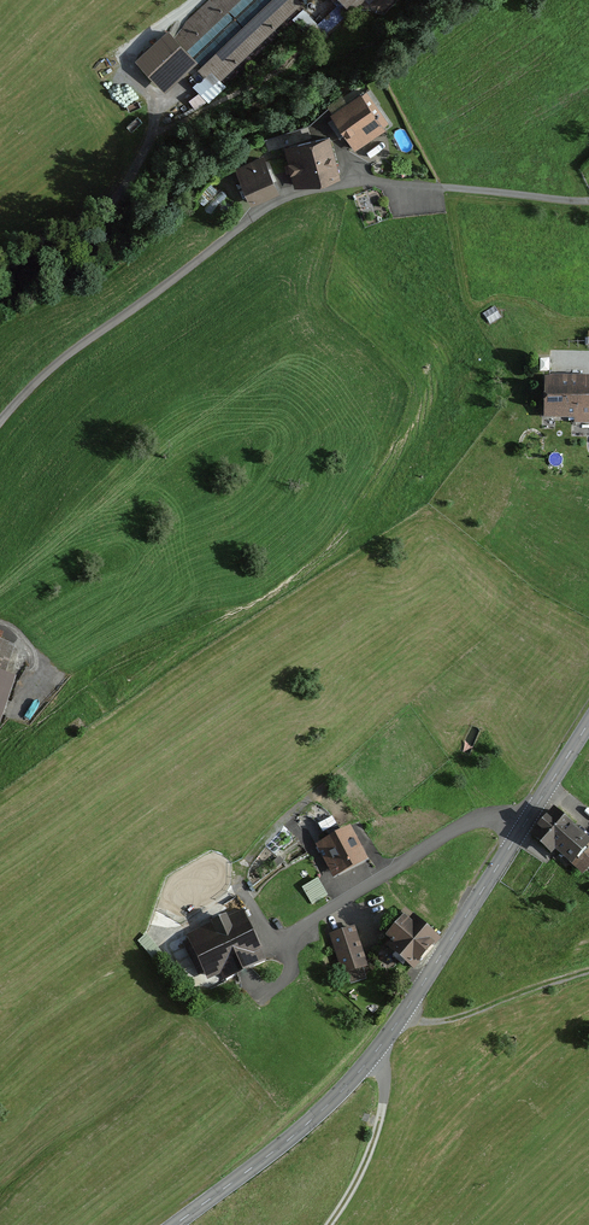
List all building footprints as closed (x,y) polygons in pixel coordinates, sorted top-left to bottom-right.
[(138,59),(165,88),(196,59),(216,80),(299,1),(298,0),(214,0),(173,39),(167,32),(138,59)] [(338,2),(317,20),(325,29),(346,11),(338,2)] [(329,105),(333,111),(326,116),(342,140),(350,135),(358,147),(389,125),(360,83),(329,105)] [(330,133),(284,145),(295,188),(341,176),(330,133)] [(251,205),(280,192),(263,155),(235,167),(251,205)] [(545,377),(544,419),(574,419),(574,424),(588,424),(588,378),(545,377)] [(14,677),(6,674),(16,644),(0,639),(0,721),(14,677)] [(553,810),(537,830),(548,839),(541,847),(552,855),(554,853),(583,876),(588,868),(588,839),(553,810)] [(317,845),(334,878),(368,860),(351,828),(317,845)] [(327,893),(320,879),(304,888),(312,902),(327,893)] [(187,936),(207,980),(220,974),(223,981),(267,961),(244,911),(187,936)] [(386,944),(413,971),(441,942),(413,915),(386,944)] [(355,927),(329,934),(341,975),(367,967),(355,927)]
